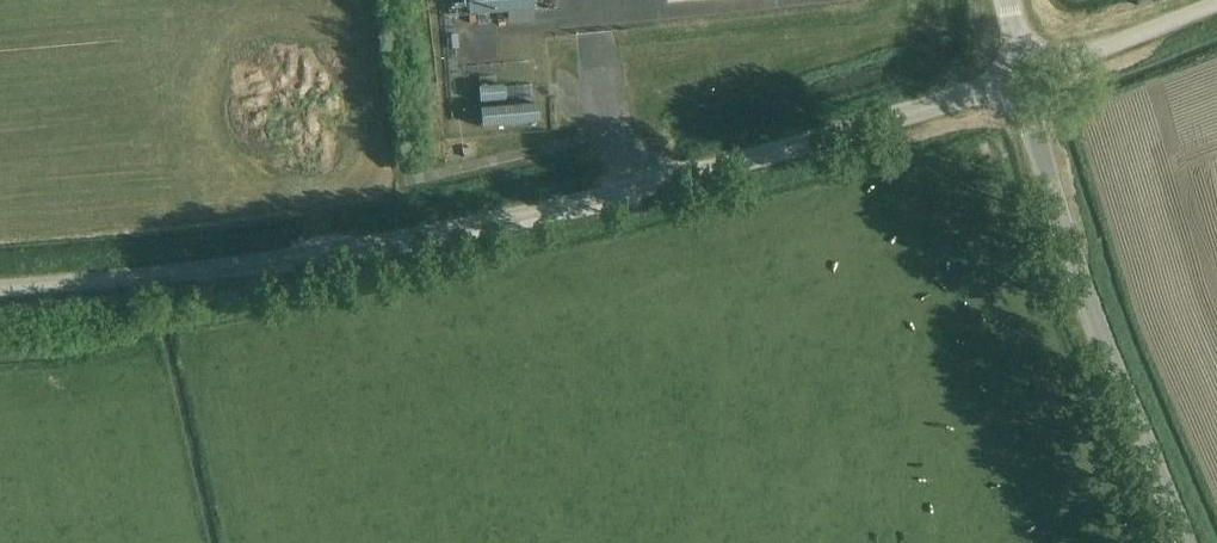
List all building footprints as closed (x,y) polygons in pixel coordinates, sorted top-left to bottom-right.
[(469,15),(532,10),(531,0),(468,0),(469,15)] [(478,87),(479,103),(504,101),(503,85),(478,87)] [(480,110),(481,127),(539,122),(538,105),(480,110)]
